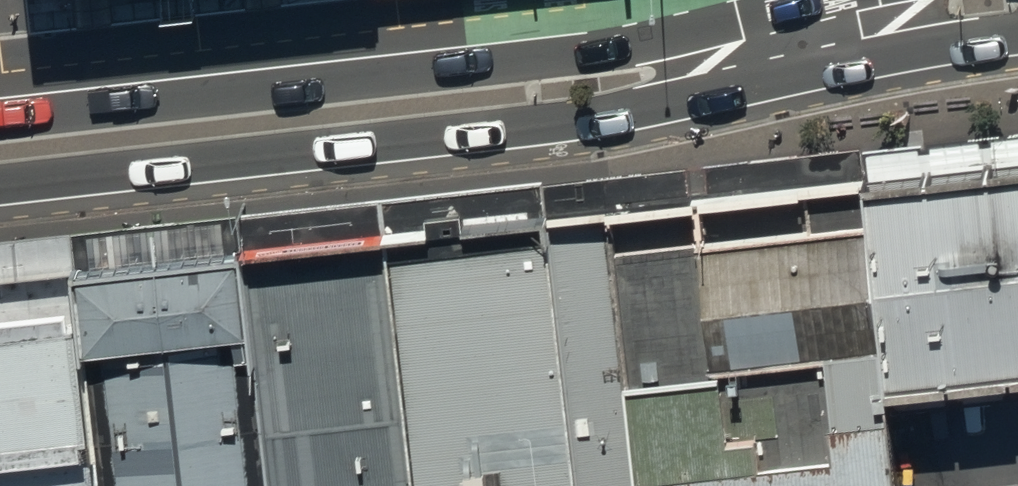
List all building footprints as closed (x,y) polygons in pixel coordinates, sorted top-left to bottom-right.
[(838,171),(862,377),(1017,359),(1017,150),(838,171)] [(567,485),(874,485),(862,377),(838,171),(535,206),(567,485)] [(535,206),(371,225),(401,485),(567,485),(535,206)] [(371,225),(232,240),(260,485),(401,485),(371,225)] [(110,485),(260,485),(232,240),(83,258),(110,485)] [(83,258),(0,267),(0,485),(110,485),(83,258)]
